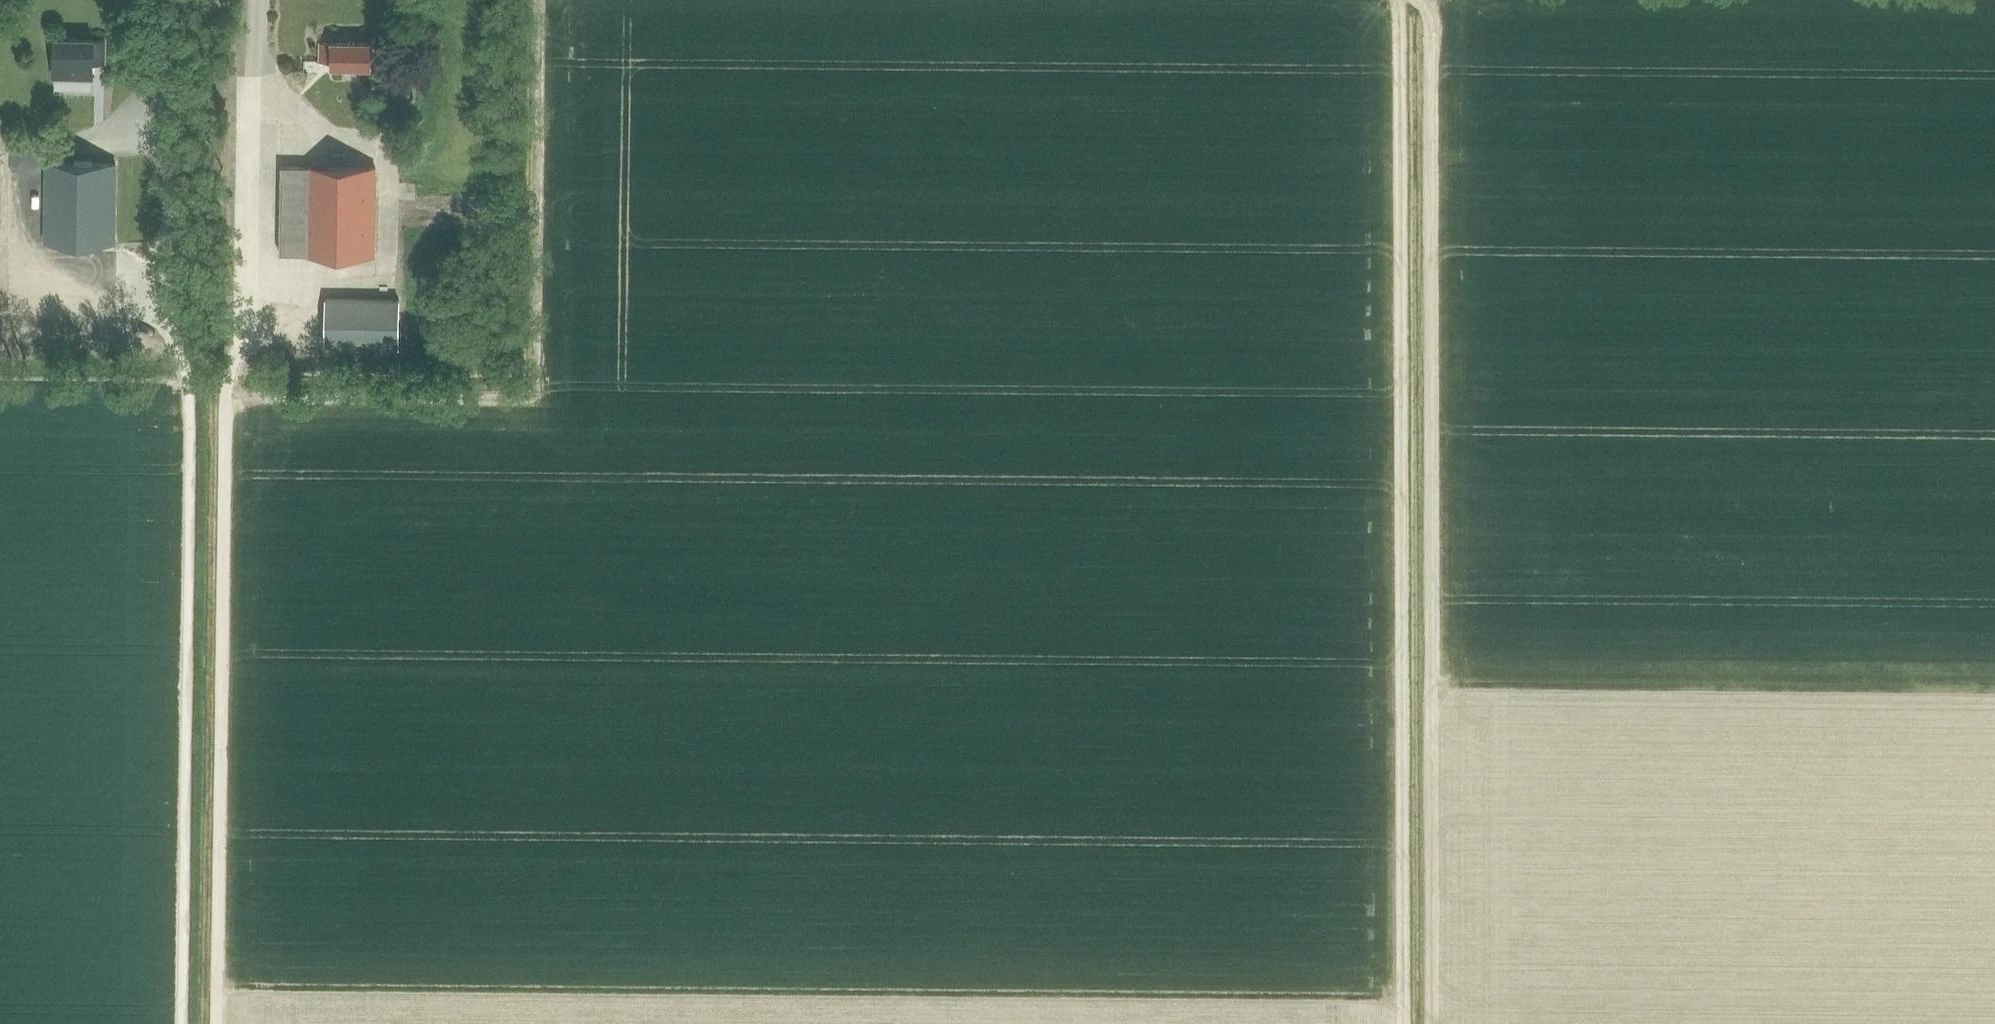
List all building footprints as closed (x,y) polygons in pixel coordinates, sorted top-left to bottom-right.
[(94,38),(54,38),(54,63),(54,76),(93,77),(93,58),(105,59),(105,39),(94,39),(94,38)] [(370,68),(371,43),(332,42),(332,43),(320,42),(320,62),(331,62),(331,67),(370,68)] [(115,242),(116,163),(46,162),(45,241),(115,242)] [(305,256),(305,255),(306,167),(282,166),(280,255),(305,256)] [(306,167),(305,255),(375,256),(376,168),(306,167)] [(400,350),(400,298),(326,298),(325,349),(400,350)]
